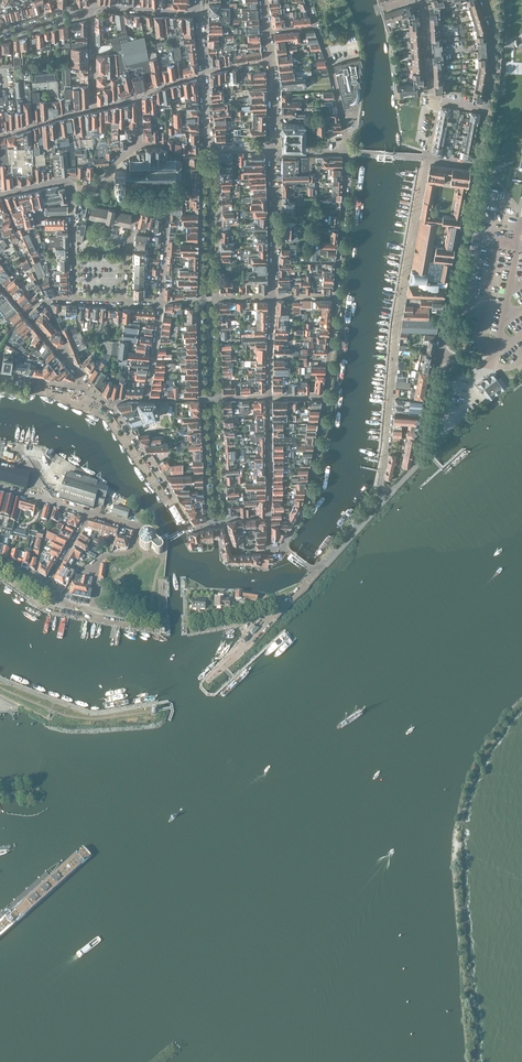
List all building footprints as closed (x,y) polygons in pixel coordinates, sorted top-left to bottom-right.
[(1,6),(5,8),(12,6),(11,5),(12,2),(8,0),(4,0),(2,4),(1,6)] [(32,1),(36,14),(43,12),(45,11),(45,2),(45,0),(35,0),(32,1)] [(45,11),(46,11),(55,8),(53,0),(51,0),(46,1),(45,2),(45,11)] [(55,8),(57,7),(66,6),(67,0),(53,0),(55,8)] [(165,7),(171,8),(177,8),(188,9),(188,3),(191,3),(191,0),(165,0),(165,7)] [(289,6),(291,5),(291,4),(288,3),(285,4),(285,0),(277,1),(269,2),(270,8),(281,7),(289,6)] [(444,5),(443,0),(431,0),(433,7),(430,7),(431,10),(434,9),(439,9),(439,7),(440,7),(444,5)] [(30,2),(28,2),(29,8),(31,15),(36,14),(32,1),(30,2)] [(468,4),(469,9),(479,6),(477,1),(468,4)] [(230,20),(230,8),(229,8),(221,8),(221,4),(209,4),(209,14),(209,19),(209,20),(220,20),(230,20)] [(411,5),(403,8),(400,8),(403,18),(409,16),(415,16),(411,5)] [(481,11),(479,6),(469,9),(471,14),(481,11)] [(21,7),(18,7),(19,9),(21,18),(27,16),(24,8),(21,9),(21,7)] [(250,8),(248,8),(242,8),(242,19),(258,19),(258,8),(250,8)] [(404,21),(403,18),(400,8),(395,10),(398,20),(401,19),(402,22),(404,21)] [(440,15),(439,9),(434,9),(431,10),(429,10),(430,18),(430,21),(440,21),(440,16),(440,15)] [(395,10),(389,12),(393,24),(396,23),(395,21),(398,20),(395,10)] [(471,14),(473,20),(482,17),(481,11),(471,14)] [(391,25),(393,24),(389,12),(384,14),(387,23),(390,22),(391,25)] [(284,16),(284,13),(281,13),(271,14),(272,21),(282,19),(284,19),(284,16)] [(149,59),(148,53),(147,48),(146,48),(144,37),(129,41),(126,28),(125,28),(124,20),(125,20),(124,14),(115,14),(115,20),(116,20),(117,28),(118,31),(119,42),(119,43),(121,43),(132,85),(132,86),(133,86),(134,90),(135,90),(135,91),(147,89),(154,86),(149,59)] [(133,21),(133,25),(139,25),(142,25),(142,21),(140,21),(140,16),(134,15),(133,21)] [(419,16),(415,16),(409,16),(409,23),(409,28),(419,27),(419,22),(419,16)] [(163,17),(154,17),(156,37),(164,36),(164,32),(163,17)] [(169,17),(163,17),(164,32),(168,31),(168,32),(168,36),(171,35),(171,34),(170,27),(169,17)] [(170,27),(177,26),(176,17),(169,17),(170,27)] [(186,17),(185,17),(177,17),(179,30),(179,33),(183,32),(186,32),(186,17)] [(193,17),(186,17),(186,32),(194,31),(193,17)] [(473,20),(475,25),(484,22),(482,17),(473,20)] [(96,18),(96,26),(106,26),(107,25),(107,22),(107,18),(96,18)] [(283,24),(282,19),(272,21),(273,29),(279,28),(283,27),(283,24)] [(78,32),(80,32),(80,36),(87,36),(86,20),(71,24),(71,30),(78,30),(78,32)] [(348,37),(356,34),(355,29),(346,32),(348,37)] [(45,46),(44,31),(36,34),(36,42),(37,49),(41,49),(42,50),(47,50),(51,50),(51,45),(47,45),(45,46)] [(109,34),(109,31),(108,31),(96,32),(96,44),(109,44),(109,34)] [(275,41),(285,40),(289,40),(289,42),(301,41),(300,35),(299,31),(274,34),(275,41)] [(477,52),(482,52),(481,47),(486,46),(485,44),(486,44),(487,44),(486,38),(487,38),(486,34),(476,35),(476,40),(477,40),(477,45),(474,45),(474,48),(476,48),(477,47),(477,50),(477,52)] [(215,47),(220,47),(220,40),(219,41),(218,35),(209,36),(208,46),(208,47),(215,46),(215,47)] [(260,42),(259,35),(249,35),(249,36),(247,36),(248,43),(260,42)] [(20,38),(21,65),(23,64),(23,57),(25,56),(24,49),(28,49),(27,36),(20,38)] [(308,42),(302,43),(301,43),(301,46),(310,44),(319,43),(317,37),(307,38),(308,42)] [(434,52),(434,55),(437,54),(437,49),(441,49),(442,49),(443,50),(444,50),(445,49),(445,47),(442,47),(441,38),(432,38),(432,48),(433,48),(434,52)] [(286,45),(285,40),(275,41),(276,49),(289,47),(289,44),(286,45)] [(132,86),(132,85),(121,43),(119,43),(119,42),(111,42),(112,45),(113,45),(112,45),(114,53),(113,54),(115,69),(115,77),(117,97),(134,91),(134,90),(133,86),(132,86)] [(184,44),(185,44),(186,51),(187,51),(195,50),(195,42),(184,43),(184,44)] [(169,79),(176,78),(173,48),(173,46),(166,47),(166,48),(166,52),(170,51),(170,55),(159,57),(161,70),(163,82),(169,79)] [(287,53),(286,50),(290,50),(290,51),(297,50),(296,46),(289,47),(276,49),(277,56),(277,57),(292,55),(292,52),(287,53)] [(487,53),(486,54),(486,49),(486,46),(481,47),(482,52),(477,52),(476,51),(474,51),(474,54),(477,54),(478,58),(477,58),(478,64),(488,63),(488,60),(487,53)] [(72,65),(88,65),(87,47),(71,47),(72,65)] [(175,48),(173,48),(176,78),(183,76),(181,60),(181,58),(178,59),(177,54),(176,54),(175,48)] [(443,53),(442,54),(441,54),(441,52),(441,49),(437,49),(437,54),(434,55),(434,57),(433,57),(433,63),(433,66),(443,65),(443,61),(443,56),(446,56),(446,54),(445,53),(443,53)] [(183,59),(184,59),(188,59),(188,61),(188,60),(191,60),(197,60),(195,50),(187,51),(187,56),(181,57),(181,58),(181,60),(183,59)] [(148,53),(149,59),(154,86),(161,82),(159,70),(157,58),(156,52),(148,53)] [(224,65),(222,57),(222,54),(222,52),(218,53),(214,53),(217,66),(224,65)] [(97,83),(98,83),(98,84),(104,84),(104,83),(106,83),(106,76),(110,76),(110,55),(96,55),(97,72),(97,74),(97,83)] [(278,64),(292,63),(293,63),(292,55),(277,57),(278,64)] [(351,104),(350,102),(353,101),(355,100),(356,98),(357,95),(358,93),(358,90),(360,90),(359,86),(360,86),(359,80),(361,79),(359,73),(362,72),(360,66),(362,65),(361,58),(334,65),(344,108),(351,106),(351,104)] [(184,59),(183,59),(181,60),(183,76),(191,74),(192,74),(191,66),(189,66),(186,67),(185,64),(184,59)] [(278,64),(280,73),(294,72),(294,69),(293,69),(292,63),(278,64)] [(53,69),(53,73),(35,74),(35,80),(49,79),(49,81),(56,80),(55,80),(57,80),(57,73),(57,65),(51,66),(51,69),(53,69)] [(65,111),(72,109),(71,88),(70,65),(62,65),(63,78),(63,79),(65,111)] [(23,78),(21,78),(21,80),(21,81),(25,80),(30,80),(30,74),(29,74),(29,68),(24,68),(24,74),(22,75),(23,78)] [(232,71),(230,71),(230,81),(228,82),(228,84),(231,84),(239,84),(239,82),(238,74),(238,69),(238,68),(232,69),(232,71)] [(265,70),(265,71),(256,71),(247,73),(248,76),(246,77),(246,75),(244,75),(243,73),(239,73),(239,81),(242,81),(242,79),(243,79),(252,78),(266,77),(265,70)] [(280,73),(280,80),(305,78),(306,78),(306,77),(305,78),(305,76),(311,75),(311,76),(312,76),(311,70),(304,70),(299,71),(294,72),(280,73)] [(218,82),(218,80),(216,80),(216,72),(210,73),(209,75),(209,83),(209,84),(216,83),(216,84),(218,84),(219,84),(219,82),(218,82)] [(423,72),(413,73),(413,84),(419,84),(423,84),(423,77),(423,72)] [(88,76),(80,76),(79,76),(80,84),(81,108),(89,106),(88,85),(88,76)] [(15,81),(15,85),(14,85),(14,100),(13,100),(13,104),(15,103),(16,126),(25,123),(26,123),(21,81),(21,80),(21,78),(19,78),(19,80),(15,81)] [(280,80),(281,88),(283,88),(283,90),(288,90),(288,88),(310,86),(309,81),(306,81),(305,78),(280,80)] [(198,90),(196,79),(189,81),(192,103),(198,103),(198,98),(198,90)] [(25,80),(21,81),(26,123),(33,121),(30,82),(25,83),(25,80)] [(60,113),(58,89),(58,80),(32,82),(32,86),(40,85),(40,90),(47,89),(47,100),(48,116),(60,113)] [(189,103),(192,103),(189,81),(182,82),(184,94),(184,96),(189,95),(189,96),(188,96),(189,103)] [(396,85),(397,89),(397,95),(409,95),(408,84),(399,85),(398,82),(396,82),(397,85),(396,85)] [(444,83),(435,83),(435,86),(435,95),(442,94),(445,94),(449,93),(449,92),(445,92),(444,83)] [(81,108),(80,84),(72,84),(73,109),(81,108)] [(176,84),(169,86),(170,99),(173,98),(173,99),(178,98),(178,95),(176,84)] [(420,87),(419,84),(413,84),(408,84),(409,95),(420,94),(419,87),(420,87)] [(165,117),(167,117),(167,108),(171,108),(170,99),(169,86),(168,86),(162,88),(163,101),(163,103),(165,117)] [(158,102),(163,101),(162,88),(155,92),(157,110),(158,110),(157,110),(159,110),(158,102)] [(248,89),(249,96),(266,95),(266,88),(253,89),(248,89)] [(16,126),(15,103),(13,104),(13,100),(6,100),(6,89),(3,90),(3,95),(3,97),(5,129),(16,126)] [(224,97),(224,90),(219,90),(210,91),(210,94),(212,99),(221,98),(224,97)] [(469,99),(469,101),(472,101),(472,102),(475,102),(482,103),(483,97),(484,92),(474,90),(473,99),(469,99)] [(41,119),(40,100),(39,91),(32,91),(33,105),(34,108),(35,121),(41,119)] [(155,117),(154,112),(157,111),(157,110),(155,92),(148,95),(150,109),(151,113),(151,117),(155,117)] [(266,102),(266,95),(249,96),(248,96),(248,94),(244,94),(244,99),(249,99),(249,103),(250,103),(266,102)] [(41,119),(48,116),(47,100),(40,100),(41,119)] [(296,113),(296,108),(301,108),(301,104),(308,104),(308,100),(302,100),(281,101),(281,115),(295,115),(296,117),(304,117),(304,114),(297,114),(297,113),(296,113)] [(213,112),(214,117),(215,124),(233,123),(235,123),(235,115),(232,115),(232,110),(231,111),(231,102),(224,103),(212,105),(213,112)] [(266,102),(250,103),(251,107),(250,107),(250,106),(242,107),(242,110),(251,110),(253,110),(266,109),(266,102)] [(118,106),(111,108),(111,123),(112,133),(112,143),(119,142),(119,133),(118,133),(118,132),(118,130),(118,106)] [(440,113),(449,115),(448,115),(449,115),(450,112),(454,113),(454,116),(458,117),(460,110),(450,108),(450,109),(441,107),(440,113),(440,114),(440,113)] [(104,109),(98,110),(98,135),(99,144),(106,144),(106,140),(106,133),(108,132),(108,123),(108,122),(105,122),(104,109)] [(198,117),(199,109),(186,110),(187,113),(187,118),(198,117)] [(92,112),(85,113),(86,139),(87,149),(87,154),(87,159),(87,162),(93,162),(93,157),(88,157),(88,148),(93,148),(93,145),(92,136),(92,112)] [(181,126),(181,112),(173,113),(174,133),(181,133),(181,126)] [(470,119),(478,120),(478,121),(480,114),(471,113),(471,112),(468,112),(468,115),(470,115),(469,119),(470,119)] [(85,113),(77,115),(80,139),(82,154),(78,154),(78,157),(82,156),(82,159),(87,159),(87,154),(87,149),(86,139),(85,113)] [(190,120),(190,123),(198,123),(198,117),(187,118),(187,113),(184,114),(185,120),(186,120),(190,120)] [(244,128),(249,128),(265,128),(266,114),(253,114),(252,125),(250,125),(250,124),(249,124),(244,124),(244,127),(244,128)] [(71,116),(66,118),(68,135),(73,134),(74,140),(75,139),(76,154),(78,154),(82,154),(80,139),(77,115),(71,116)] [(66,118),(60,119),(63,139),(64,143),(66,143),(69,143),(69,140),(68,135),(66,118)] [(478,121),(478,120),(470,119),(469,119),(463,118),(461,118),(461,120),(467,122),(467,124),(477,126),(478,121)] [(454,122),(450,121),(448,120),(439,119),(438,124),(447,126),(447,124),(453,125),(453,127),(457,128),(458,122),(455,122),(454,122)] [(42,125),(44,144),(44,146),(51,146),(52,151),(58,150),(57,142),(58,142),(58,144),(59,144),(58,139),(56,120),(42,125)] [(333,131),(342,131),(339,121),(333,121),(332,121),(333,131)] [(326,122),(316,122),(316,131),(325,132),(325,131),(327,131),(326,122)] [(305,124),(282,124),(282,149),(305,149),(305,124)] [(34,128),(33,128),(35,154),(40,154),(40,146),(39,146),(39,144),(44,144),(42,125),(34,128)] [(125,132),(119,132),(119,136),(120,139),(120,148),(126,147),(130,140),(136,127),(129,127),(125,127),(125,132)] [(31,129),(24,131),(25,148),(25,149),(32,148),(31,129)] [(445,134),(445,131),(437,130),(436,135),(444,137),(450,138),(450,135),(445,134)] [(21,148),(25,148),(24,131),(17,134),(17,141),(21,141),(21,148)] [(152,141),(152,133),(144,134),(144,142),(152,141)] [(191,141),(187,141),(187,143),(190,143),(199,143),(199,133),(191,133),(191,141)] [(14,187),(27,183),(34,181),(33,165),(32,148),(25,149),(25,148),(21,148),(21,149),(20,149),(20,147),(17,147),(17,141),(17,134),(7,137),(7,138),(7,145),(8,155),(7,155),(7,157),(7,163),(0,163),(0,164),(0,166),(0,167),(2,189),(14,187)] [(60,158),(53,158),(54,176),(58,176),(62,175),(68,175),(76,176),(76,166),(75,154),(76,154),(75,139),(74,140),(73,134),(68,135),(69,140),(69,143),(66,143),(64,143),(59,144),(60,154),(60,158)] [(434,146),(443,148),(452,149),(453,147),(443,145),(443,142),(435,141),(434,146)] [(106,144),(99,144),(99,156),(104,155),(104,157),(106,157),(106,160),(109,159),(108,158),(113,158),(113,151),(112,151),(112,150),(112,143),(106,144)] [(190,146),(187,146),(188,153),(191,152),(199,152),(199,143),(190,143),(190,146)] [(442,152),(443,148),(434,146),(433,153),(442,154),(442,155),(444,155),(445,152),(442,152)] [(181,162),(179,159),(176,158),(171,158),(171,155),(167,155),(168,150),(163,149),(163,148),(154,148),(146,148),(146,151),(141,152),(136,152),(137,159),(130,159),(123,161),(123,170),(115,170),(115,181),(125,181),(127,181),(142,181),(142,185),(146,185),(146,181),(176,180),(179,179),(181,176),(181,173),(179,170),(179,169),(179,168),(181,165),(181,162)] [(472,153),(463,151),(463,152),(461,151),(460,158),(463,158),(471,160),(472,153)] [(232,153),(219,153),(219,161),(232,161),(232,153)] [(40,154),(35,154),(35,165),(40,165),(46,164),(45,154),(40,154)] [(199,164),(199,156),(183,157),(184,160),(189,160),(189,164),(190,164),(199,164)] [(283,181),(295,181),(307,181),(307,186),(307,189),(308,191),(308,195),(317,195),(317,190),(314,190),(314,181),(317,181),(317,178),(315,178),(315,173),(312,174),(308,174),(308,157),(307,157),(295,156),(283,156),(283,160),(283,174),(283,181)] [(342,156),(329,157),(329,160),(329,168),(332,168),(342,168),(342,160),(342,156)] [(104,157),(94,159),(94,166),(109,164),(109,159),(106,160),(106,157),(104,157)] [(316,157),(308,157),(308,174),(312,174),(312,163),(316,163),(316,162),(316,157)] [(329,168),(329,160),(329,157),(316,157),(316,162),(322,162),(322,166),(317,166),(317,174),(320,174),(323,174),(323,172),(320,172),(320,169),(322,168),(328,168),(329,168)] [(253,173),(265,172),(265,159),(252,160),(252,165),(246,165),(243,166),(244,173),(253,173)] [(447,280),(451,263),(451,262),(454,248),(452,248),(453,247),(454,247),(459,223),(466,187),(467,187),(468,183),(470,170),(452,168),(430,165),(427,182),(423,200),(420,219),(412,269),(409,284),(407,295),(444,297),(446,286),(447,280)] [(366,167),(360,166),(357,191),(363,192),(366,167)] [(232,179),(233,179),(232,167),(219,168),(221,179),(232,179)] [(295,186),(295,181),(283,181),(282,181),(282,188),(295,188),(295,189),(297,189),(302,189),(302,186),(295,186)] [(189,194),(199,193),(199,184),(192,184),(192,191),(189,191),(189,190),(185,190),(185,192),(186,192),(189,192),(189,194)] [(42,189),(45,204),(45,205),(56,203),(61,202),(61,204),(67,203),(64,188),(59,189),(58,186),(42,189)] [(22,223),(24,223),(25,228),(35,226),(32,212),(31,212),(31,210),(45,207),(45,205),(45,204),(42,189),(11,196),(15,206),(12,207),(14,212),(11,212),(16,225),(22,223)] [(336,202),(335,206),(336,206),(335,211),(329,211),(329,215),(340,216),(340,206),(340,202),(339,202),(340,200),(341,200),(342,194),(341,194),(325,195),(320,195),(320,202),(336,202)] [(282,203),(282,209),(289,209),(289,210),(294,210),(295,210),(295,209),(298,208),(298,203),(296,203),(296,201),(303,201),(303,195),(298,195),(297,196),(294,196),(294,195),(289,195),(289,197),(283,197),(283,201),(282,201),(283,203),(282,203)] [(5,197),(11,212),(14,212),(12,207),(15,206),(11,196),(5,197)] [(236,212),(243,211),(267,210),(266,197),(253,197),(243,198),(243,204),(241,204),(242,211),(236,211),(236,212)] [(354,223),(359,224),(362,198),(357,197),(354,223)] [(10,219),(2,198),(0,199),(0,212),(4,221),(10,219)] [(182,198),(178,198),(178,199),(178,201),(174,201),(174,202),(171,202),(171,207),(182,207),(182,205),(182,198)] [(228,206),(232,206),(231,198),(222,198),(222,205),(222,211),(228,211),(228,206)] [(188,199),(188,202),(188,206),(193,206),(193,210),(195,210),(195,213),(198,213),(198,210),(198,206),(199,206),(199,199),(189,199),(188,199)] [(77,228),(80,228),(80,233),(77,233),(77,241),(82,241),(91,203),(84,201),(84,202),(80,201),(78,201),(77,204),(77,206),(76,207),(75,207),(75,208),(75,209),(76,210),(76,215),(76,224),(78,224),(77,228)] [(56,206),(56,203),(45,205),(45,207),(45,214),(67,213),(67,206),(56,206)] [(104,227),(111,228),(112,223),(112,221),(120,223),(129,225),(131,213),(115,209),(116,208),(109,207),(108,208),(92,205),(90,217),(98,219),(106,220),(106,222),(105,221),(104,227)] [(146,215),(141,214),(138,227),(136,233),(144,234),(148,218),(149,215),(146,214),(146,215)] [(174,216),(181,216),(181,214),(171,214),(171,223),(170,226),(179,226),(180,220),(174,220),(174,216)] [(149,215),(148,218),(144,234),(147,235),(149,227),(152,227),(154,217),(149,215)] [(339,225),(340,216),(329,215),(329,220),(330,220),(330,224),(339,225)] [(154,223),(153,230),(156,231),(156,230),(161,231),(161,230),(162,221),(162,219),(162,218),(155,217),(156,217),(155,223),(154,223)] [(227,225),(229,225),(239,225),(238,217),(222,218),(222,223),(222,225),(222,231),(227,231),(227,225)] [(60,218),(45,219),(45,230),(47,230),(68,230),(68,218),(60,218)] [(0,231),(3,230),(4,230),(13,226),(11,221),(2,224),(3,227),(0,228),(0,231)] [(22,224),(22,223),(16,225),(17,229),(20,235),(29,233),(30,232),(29,229),(29,228),(24,229),(23,224),(22,224)] [(283,223),(282,237),(295,237),(295,232),(298,232),(298,230),(301,230),(301,227),(295,227),(295,223),(284,223),(283,223)] [(13,226),(4,230),(3,230),(5,234),(2,235),(2,237),(5,236),(15,232),(13,226)] [(338,229),(331,228),(328,228),(322,227),(321,231),(328,232),(331,232),(331,234),(332,234),(331,242),(337,242),(338,231),(338,229)] [(231,231),(227,231),(222,231),(221,242),(233,242),(233,236),(231,236),(231,231)] [(253,242),(256,242),(259,242),(267,242),(267,231),(253,231),(253,242)] [(15,233),(10,235),(11,238),(10,238),(11,241),(12,243),(19,241),(18,238),(15,233)] [(20,235),(20,236),(21,237),(23,242),(31,239),(33,238),(32,236),(30,236),(29,235),(29,233),(20,235)] [(147,235),(144,234),(136,233),(136,239),(136,241),(148,242),(149,237),(149,238),(150,235),(147,235)] [(187,241),(191,241),(198,241),(198,233),(192,233),(187,233),(187,241)] [(68,246),(68,236),(63,237),(63,238),(57,238),(57,237),(50,237),(50,238),(50,246),(60,246),(68,246)] [(23,242),(25,247),(33,244),(31,239),(23,242)] [(175,254),(175,252),(175,248),(176,242),(176,240),(175,240),(169,239),(169,240),(168,256),(172,256),(172,254),(175,254)] [(147,249),(148,242),(136,241),(135,246),(135,248),(145,248),(145,249),(147,249)] [(198,241),(191,241),(191,244),(193,244),(184,244),(180,244),(180,249),(175,248),(175,252),(181,252),(183,252),(183,250),(198,250),(198,244),(198,241)] [(28,253),(36,249),(33,244),(25,247),(28,253)] [(68,258),(68,246),(60,246),(50,246),(50,247),(55,247),(55,255),(60,255),(60,258),(68,258)] [(134,251),(134,262),(135,262),(145,262),(147,262),(148,262),(148,249),(147,249),(145,249),(145,248),(135,248),(134,249),(134,250),(135,251),(134,251)] [(28,253),(30,258),(39,254),(37,249),(36,249),(28,253)] [(316,261),(316,256),(318,255),(319,254),(319,253),(322,253),(327,253),(327,256),(330,256),(330,257),(328,257),(328,261),(335,261),(336,249),(320,249),(312,249),(312,253),(312,261),(316,261)] [(40,256),(44,254),(43,252),(39,254),(30,258),(32,263),(41,259),(40,256)] [(69,270),(68,258),(60,259),(60,270),(69,270)] [(4,268),(3,266),(8,262),(6,260),(1,264),(0,264),(0,271),(4,268)] [(40,261),(33,264),(39,278),(45,275),(46,275),(45,272),(44,265),(42,265),(40,261)] [(267,281),(267,273),(267,269),(267,263),(252,263),(252,268),(252,271),(248,271),(248,276),(245,276),(245,280),(253,280),(253,281),(267,281)] [(0,271),(0,279),(2,282),(3,283),(9,278),(10,277),(9,276),(10,276),(10,275),(13,273),(11,269),(8,271),(7,271),(6,271),(4,268),(0,271)] [(147,275),(144,275),(144,272),(134,272),(134,281),(147,281),(149,281),(149,278),(147,278),(147,275)] [(306,275),(306,281),(302,281),(302,287),(306,287),(310,287),(310,276),(310,275),(306,275)] [(3,283),(6,286),(12,280),(13,281),(14,280),(16,279),(14,277),(11,279),(9,278),(3,283)] [(178,279),(178,286),(181,286),(181,289),(187,289),(197,290),(197,286),(197,280),(189,279),(186,279),(182,279),(178,279)] [(16,284),(17,284),(14,280),(13,281),(12,280),(6,286),(9,290),(16,284)] [(26,286),(29,289),(36,285),(33,281),(26,286)] [(232,281),(224,281),(224,287),(220,287),(220,293),(231,293),(231,287),(232,287),(232,281)] [(17,284),(16,284),(9,290),(12,293),(18,288),(19,287),(21,285),(19,282),(17,284)] [(256,293),(268,293),(268,282),(253,282),(253,286),(258,286),(258,292),(256,292),(256,293)] [(134,287),(133,287),(133,297),(144,298),(144,292),(147,292),(147,287),(134,287)] [(23,293),(26,290),(24,289),(23,289),(21,292),(18,288),(12,293),(13,294),(16,298),(23,293)] [(44,288),(47,296),(57,296),(55,288),(44,288)] [(175,299),(179,299),(179,293),(175,293),(175,291),(171,291),(171,288),(170,288),(169,299),(175,299)] [(197,291),(197,290),(187,289),(187,293),(179,293),(179,299),(183,298),(197,298),(197,291)] [(25,294),(23,293),(16,298),(19,302),(30,293),(29,291),(25,294)] [(22,304),(23,305),(29,300),(28,298),(32,295),(30,293),(19,302),(22,305),(22,304)] [(33,304),(32,302),(38,297),(36,294),(33,297),(30,299),(29,300),(23,305),(26,309),(33,304)] [(353,295),(347,294),(345,323),(351,323),(353,295)] [(18,310),(8,299),(0,306),(0,316),(3,314),(5,317),(0,321),(0,323),(3,323),(4,322),(17,311),(18,310)] [(443,300),(433,300),(427,299),(427,301),(427,307),(432,307),(432,308),(431,310),(436,310),(436,311),(436,312),(437,313),(440,313),(443,300)] [(277,300),(276,313),(288,314),(288,307),(284,306),(284,300),(277,300)] [(167,315),(172,316),(173,303),(165,305),(164,311),(170,312),(170,313),(167,313),(167,315)] [(177,316),(177,314),(182,313),(182,308),(180,308),(180,303),(173,303),(172,316),(177,316)] [(77,306),(66,305),(61,305),(60,314),(65,314),(65,315),(72,316),(72,315),(76,315),(77,306)] [(83,322),(84,314),(85,306),(79,306),(77,306),(76,315),(78,315),(78,318),(81,318),(81,322),(83,322)] [(405,306),(402,319),(429,320),(429,308),(413,307),(413,306),(405,306)] [(38,314),(39,313),(37,312),(39,310),(36,307),(30,312),(29,313),(33,317),(33,318),(35,320),(40,316),(38,314)] [(35,320),(39,325),(48,318),(52,315),(45,308),(42,311),(43,313),(41,315),(40,316),(35,320)] [(139,325),(139,323),(130,322),(130,317),(131,309),(123,309),(122,320),(126,320),(126,322),(124,322),(122,340),(120,340),(119,341),(118,354),(117,358),(128,358),(128,351),(130,341),(133,341),(137,342),(138,332),(139,328),(139,325)] [(196,325),(196,321),(197,309),(187,309),(187,321),(182,321),(183,326),(184,326),(196,325)] [(256,319),(256,320),(267,320),(267,309),(257,309),(256,319)] [(121,326),(121,322),(122,321),(122,312),(120,312),(120,310),(115,310),(111,310),(109,310),(106,310),(106,314),(108,315),(108,317),(114,317),(114,319),(114,320),(114,323),(119,324),(119,326),(121,326)] [(18,311),(17,311),(4,322),(6,325),(11,321),(13,323),(14,322),(16,324),(24,318),(18,311)] [(59,331),(48,318),(39,325),(51,338),(59,331)] [(284,318),(284,319),(276,319),(275,328),(286,328),(286,318),(284,318)] [(15,327),(9,332),(4,340),(16,348),(25,339),(29,335),(30,334),(29,332),(32,329),(24,319),(15,327)] [(436,333),(439,321),(429,320),(402,319),(401,332),(400,338),(407,339),(407,332),(432,333),(435,333),(436,333)] [(256,320),(257,320),(257,327),(256,327),(256,326),(252,326),(248,326),(248,329),(252,329),(254,329),(267,329),(267,320),(256,320)] [(62,330),(65,337),(71,335),(68,330),(67,327),(62,330)] [(76,327),(68,330),(71,335),(78,332),(76,327)] [(33,328),(32,329),(29,332),(30,334),(32,336),(34,338),(31,341),(31,342),(36,346),(41,338),(37,333),(33,328)] [(232,340),(231,334),(230,329),(221,330),(221,339),(228,339),(228,340),(232,340)] [(59,332),(59,331),(51,338),(51,339),(56,345),(57,346),(64,342),(60,334),(59,332)] [(65,337),(67,341),(82,334),(80,331),(78,332),(71,335),(65,337)] [(434,336),(435,333),(432,333),(432,335),(425,334),(423,342),(424,342),(424,344),(427,344),(426,350),(433,351),(435,340),(434,340),(434,336)] [(67,341),(68,344),(83,338),(82,334),(67,341)] [(68,344),(69,347),(84,341),(83,338),(68,344)] [(281,348),(282,348),(288,348),(288,345),(287,344),(283,344),(284,339),(275,338),(274,348),(281,348)] [(111,353),(118,354),(119,341),(106,340),(106,343),(104,352),(106,353),(111,353)] [(0,347),(0,351),(4,352),(4,357),(3,357),(2,369),(11,370),(13,359),(13,354),(18,354),(19,350),(4,341),(0,347)] [(86,344),(84,341),(69,347),(71,350),(86,344)] [(137,342),(133,341),(132,351),(150,353),(151,343),(144,343),(141,342),(137,342)] [(35,354),(39,357),(43,359),(51,351),(47,345),(45,343),(43,345),(45,348),(41,353),(39,352),(37,349),(35,347),(31,352),(35,354)] [(71,350),(72,354),(78,351),(87,347),(86,344),(71,350)] [(257,360),(266,360),(266,348),(256,348),(256,352),(257,352),(257,360)] [(78,351),(72,354),(76,364),(81,362),(81,361),(85,359),(83,354),(79,356),(78,351)] [(132,351),(128,351),(128,358),(149,359),(150,353),(132,351)] [(39,357),(37,360),(31,373),(44,376),(53,368),(49,364),(57,357),(52,352),(45,359),(47,361),(45,363),(43,361),(44,360),(43,359),(39,357)] [(419,362),(413,361),(413,362),(414,362),(413,368),(429,371),(432,355),(420,353),(419,359),(419,360),(419,362)] [(92,354),(81,363),(85,366),(85,365),(87,367),(93,360),(92,358),(94,356),(92,354)] [(307,354),(302,354),(301,354),(298,354),(298,359),(298,360),(304,360),(304,366),(311,365),(310,361),(307,362),(307,354)] [(61,361),(57,357),(49,364),(53,368),(61,361)] [(23,372),(31,373),(37,360),(36,359),(35,360),(32,359),(29,363),(28,365),(23,372)] [(95,362),(93,360),(87,367),(92,372),(99,361),(97,359),(95,362)] [(89,378),(94,383),(102,371),(106,364),(100,360),(99,361),(92,372),(89,378)] [(61,361),(53,368),(44,376),(45,376),(54,377),(66,367),(61,361)] [(17,364),(16,371),(23,372),(28,365),(17,364)] [(54,377),(61,378),(70,372),(66,367),(54,377)] [(428,373),(419,371),(417,370),(414,370),(413,377),(414,377),(415,377),(427,379),(428,373)] [(108,375),(102,371),(94,383),(103,392),(108,381),(106,380),(109,377),(107,376),(108,375)] [(232,376),(233,376),(233,371),(223,371),(223,379),(232,379),(232,376)] [(478,385),(477,385),(478,386),(478,387),(479,387),(483,392),(482,393),(483,393),(489,400),(489,399),(494,395),(495,396),(495,395),(500,391),(501,391),(501,390),(507,386),(496,371),(495,371),(496,372),(485,381),(483,380),(484,381),(478,385)] [(75,378),(70,372),(61,378),(74,380),(75,378)] [(119,385),(117,397),(124,397),(126,382),(126,381),(125,381),(126,375),(127,373),(123,372),(122,374),(121,374),(119,385)] [(427,379),(415,377),(414,377),(413,379),(412,379),(412,380),(413,380),(412,383),(416,384),(426,386),(427,379)] [(250,385),(254,385),(254,388),(256,388),(256,391),(265,391),(265,379),(250,380),(250,385)] [(108,380),(108,381),(103,392),(107,397),(108,397),(109,392),(111,388),(112,381),(108,380)] [(231,383),(231,380),(223,380),(223,395),(236,395),(236,387),(231,387),(231,383)] [(250,385),(250,380),(248,380),(248,381),(241,381),(241,395),(250,394),(250,385)] [(307,381),(304,381),(302,381),(302,385),(304,385),(304,393),(310,392),(310,384),(307,384),(307,381)] [(108,397),(117,397),(119,385),(113,384),(111,393),(109,392),(108,397)] [(297,385),(297,384),(288,384),(288,389),(288,393),(297,392),(297,393),(297,385)] [(411,389),(413,390),(425,392),(426,386),(416,384),(416,388),(411,387),(411,389)] [(425,392),(413,390),(411,389),(409,397),(412,397),(412,396),(423,398),(425,392)] [(394,411),(421,413),(422,401),(395,399),(394,411)] [(155,401),(137,402),(137,407),(122,412),(131,425),(133,428),(132,430),(134,433),(137,433),(138,434),(140,434),(137,424),(143,422),(144,422),(160,417),(155,401)] [(241,404),(242,403),(242,401),(232,401),(223,401),(223,409),(231,409),(231,404),(232,404),(232,406),(237,406),(237,404),(238,404),(238,406),(241,407),(241,404)] [(320,409),(322,401),(310,401),(310,409),(320,409)] [(122,412),(137,407),(137,402),(131,402),(117,405),(122,412)] [(401,427),(407,428),(406,436),(408,436),(415,438),(417,431),(418,426),(420,416),(413,416),(394,414),(393,430),(392,436),(397,436),(399,436),(400,436),(401,427)] [(265,430),(265,416),(256,416),(255,416),(255,418),(255,420),(257,420),(257,423),(255,424),(255,431),(265,430)] [(224,425),(234,425),(234,422),(238,422),(238,417),(224,417),(224,425)] [(182,429),(188,428),(200,426),(200,420),(187,421),(188,425),(181,426),(182,429)] [(185,440),(187,440),(189,440),(201,439),(201,432),(188,434),(188,437),(185,437),(185,440)] [(141,439),(145,445),(161,443),(161,439),(164,439),(163,436),(160,436),(152,437),(141,439)] [(298,451),(303,451),(313,451),(314,443),(315,436),(305,436),(305,444),(297,443),(297,444),(290,444),(290,448),(290,451),(298,451)] [(182,447),(189,447),(202,446),(201,443),(201,439),(189,440),(187,440),(187,441),(185,442),(185,444),(181,444),(182,447)] [(161,443),(145,445),(149,450),(168,450),(168,442),(161,443)] [(193,450),(193,454),(193,459),(202,459),(202,454),(202,450),(202,446),(189,447),(189,450),(193,450)] [(394,455),(390,454),(388,460),(398,463),(398,461),(396,461),(397,456),(397,454),(394,453),(394,455)] [(403,459),(403,460),(411,462),(412,456),(402,454),(402,455),(404,456),(403,459)] [(253,460),(254,460),(254,463),(250,463),(250,468),(253,468),(256,468),(265,467),(265,463),(265,458),(257,458),(255,458),(253,458),(253,460)] [(158,464),(163,471),(171,465),(170,465),(171,464),(170,462),(169,463),(167,460),(165,460),(164,461),(163,461),(158,464)] [(409,468),(409,466),(410,466),(411,462),(403,460),(402,467),(407,469),(408,468),(408,467),(409,468)] [(183,472),(183,466),(183,464),(171,465),(163,471),(164,473),(165,474),(166,474),(183,472)] [(27,490),(31,473),(14,469),(0,465),(0,482),(27,490)] [(387,466),(386,472),(395,474),(395,473),(394,473),(395,468),(387,466)] [(331,467),(326,467),(322,490),(327,491),(331,467)] [(95,481),(68,472),(60,499),(93,509),(94,504),(102,507),(108,489),(95,481)] [(256,478),(256,482),(265,482),(265,475),(255,474),(252,474),(252,478),(256,478)] [(226,475),(227,483),(236,483),(236,478),(238,478),(238,483),(242,483),(242,475),(239,475),(238,475),(226,475)] [(355,504),(372,482),(367,479),(351,501),(355,504)] [(0,498),(0,523),(0,525),(0,532),(12,535),(15,522),(21,500),(15,498),(7,496),(1,495),(0,498)] [(240,495),(227,496),(227,501),(228,504),(239,504),(239,500),(239,497),(240,497),(240,495)] [(320,498),(308,517),(312,519),(324,500),(320,498)] [(21,500),(15,522),(19,523),(22,511),(26,512),(25,515),(26,516),(26,517),(28,518),(30,518),(30,517),(31,513),(34,514),(36,504),(26,501),(21,500)] [(302,505),(293,505),(293,506),(292,509),(289,508),(289,510),(291,511),(290,511),(297,515),(302,505)] [(127,519),(130,511),(114,506),(112,514),(127,519)] [(238,516),(240,516),(240,509),(233,510),(227,506),(228,515),(229,517),(238,516)] [(254,508),(254,506),(245,506),(245,515),(246,515),(246,516),(250,515),(250,508),(254,508)] [(265,513),(265,506),(256,506),(256,514),(259,514),(259,515),(265,513)] [(44,509),(41,519),(44,520),(43,525),(46,526),(50,508),(44,507),(44,509)] [(337,533),(353,511),(349,508),(333,530),(337,533)] [(51,519),(50,520),(60,524),(62,521),(57,519),(59,511),(54,509),(51,518),(51,519)] [(289,520),(289,521),(294,521),(297,515),(290,511),(289,514),(290,515),(289,517),(289,518),(289,520)] [(207,521),(206,514),(198,516),(198,523),(207,521)] [(73,515),(70,519),(79,523),(83,517),(73,515)] [(256,527),(259,527),(258,530),(266,529),(266,523),(264,518),(256,519),(256,525),(256,526),(256,527)] [(76,528),(79,523),(70,519),(67,524),(68,525),(76,528)] [(90,519),(85,529),(92,531),(95,521),(90,519)] [(236,521),(236,520),(227,522),(229,532),(239,532),(239,533),(242,533),(242,529),(243,529),(243,527),(247,527),(246,520),(236,521)] [(280,521),(280,525),(280,528),(287,529),(289,529),(294,521),(289,521),(289,520),(280,521)] [(312,522),(307,520),(291,545),(296,548),(312,522)] [(95,521),(92,531),(97,532),(100,522),(95,521)] [(100,522),(97,532),(100,533),(99,535),(100,535),(100,537),(101,537),(105,524),(103,523),(100,522)] [(105,524),(101,537),(103,538),(104,535),(109,536),(110,534),(110,533),(112,526),(105,524)] [(271,525),(272,532),(272,542),(278,542),(278,540),(280,533),(280,528),(280,525),(271,525)] [(67,526),(64,531),(69,533),(72,535),(75,531),(67,526)] [(109,536),(108,540),(111,541),(112,537),(116,538),(119,528),(112,526),(110,533),(110,534),(109,536)] [(116,538),(114,546),(117,547),(117,549),(117,551),(127,550),(129,544),(128,544),(129,542),(130,542),(130,541),(131,538),(124,536),(126,530),(119,528),(116,538)] [(205,529),(207,541),(208,542),(213,541),(213,539),(213,528),(205,529)] [(219,538),(220,544),(220,546),(221,546),(228,544),(224,529),(222,528),(220,528),(219,538)] [(201,541),(207,541),(205,529),(199,531),(201,541)] [(51,530),(50,533),(52,534),(68,541),(72,535),(69,533),(64,531),(63,530),(62,531),(61,533),(59,533),(51,530)] [(29,536),(35,538),(37,538),(42,540),(43,534),(37,533),(30,531),(29,536)] [(199,531),(193,532),(195,542),(201,541),(199,531)] [(47,532),(45,541),(46,541),(47,540),(48,541),(48,540),(52,541),(65,547),(68,541),(52,534),(50,533),(47,532)] [(193,532),(187,534),(189,541),(188,541),(189,546),(189,548),(196,547),(195,542),(193,532)] [(287,532),(280,533),(278,540),(278,541),(282,541),(282,540),(283,539),(287,532)] [(3,546),(1,556),(8,559),(10,549),(7,548),(8,543),(7,543),(8,539),(9,539),(10,535),(6,534),(3,546)] [(82,534),(77,541),(87,547),(91,540),(82,534)] [(139,541),(139,542),(139,544),(140,545),(141,546),(141,548),(142,549),(144,549),(145,550),(146,550),(148,550),(149,550),(150,550),(151,549),(152,550),(155,552),(157,554),(158,554),(159,554),(160,554),(161,554),(162,553),(162,552),(163,551),(163,550),(163,549),(162,548),(162,547),(160,546),(157,543),(156,542),(156,541),(155,539),(155,538),(154,537),(153,536),(151,535),(150,534),(149,534),(147,534),(146,534),(145,535),(143,535),(142,536),(141,537),(140,538),(140,539),(139,541)] [(240,543),(240,546),(240,547),(243,548),(243,546),(244,546),(244,541),(243,541),(243,539),(246,539),(246,534),(239,535),(231,536),(233,543),(240,543)] [(318,558),(334,537),(329,534),(313,555),(318,558)] [(32,551),(35,538),(29,536),(25,554),(22,564),(28,566),(32,551)] [(52,541),(50,545),(54,546),(52,549),(61,553),(65,547),(52,541)] [(75,546),(74,546),(84,552),(86,553),(90,556),(94,558),(96,556),(88,551),(89,550),(88,549),(89,548),(87,547),(77,541),(75,546)] [(232,554),(228,544),(221,546),(222,550),(223,559),(225,559),(225,558),(232,554)] [(65,562),(63,565),(69,569),(70,568),(75,559),(78,560),(79,559),(82,560),(84,557),(82,555),(84,552),(74,546),(69,555),(65,562)] [(38,556),(39,551),(34,549),(33,554),(31,559),(29,568),(35,571),(37,560),(34,560),(35,555),(38,556)] [(43,550),(42,553),(50,556),(52,557),(57,559),(61,553),(52,549),(48,552),(43,550)] [(17,562),(22,564),(25,554),(12,550),(10,559),(17,562)] [(233,561),(232,564),(238,565),(239,564),(239,555),(232,554),(225,558),(226,561),(233,561)] [(252,565),(260,565),(260,554),(252,555),(252,564),(252,565)] [(260,554),(260,565),(260,569),(268,569),(268,563),(273,563),(273,555),(260,554)] [(40,564),(38,572),(46,578),(54,565),(50,563),(47,562),(49,557),(42,555),(41,561),(40,564)] [(49,557),(47,562),(50,563),(54,565),(57,559),(52,557),(50,556),(49,557)] [(63,566),(54,580),(55,580),(63,585),(65,583),(68,585),(75,573),(69,570),(63,566)] [(73,583),(72,583),(70,594),(89,598),(91,586),(91,582),(92,582),(92,579),(76,576),(76,579),(74,579),(73,581),(73,583)] [(246,594),(247,592),(244,591),(244,593),(242,593),(242,598),(242,600),(244,600),(244,599),(257,601),(258,595),(246,594)] [(230,599),(217,598),(215,598),(215,606),(224,607),(224,606),(230,607),(230,605),(230,602),(230,599)] [(205,609),(206,601),(192,600),(192,608),(205,609)] [(253,635),(259,628),(254,624),(248,631),(253,635)]
